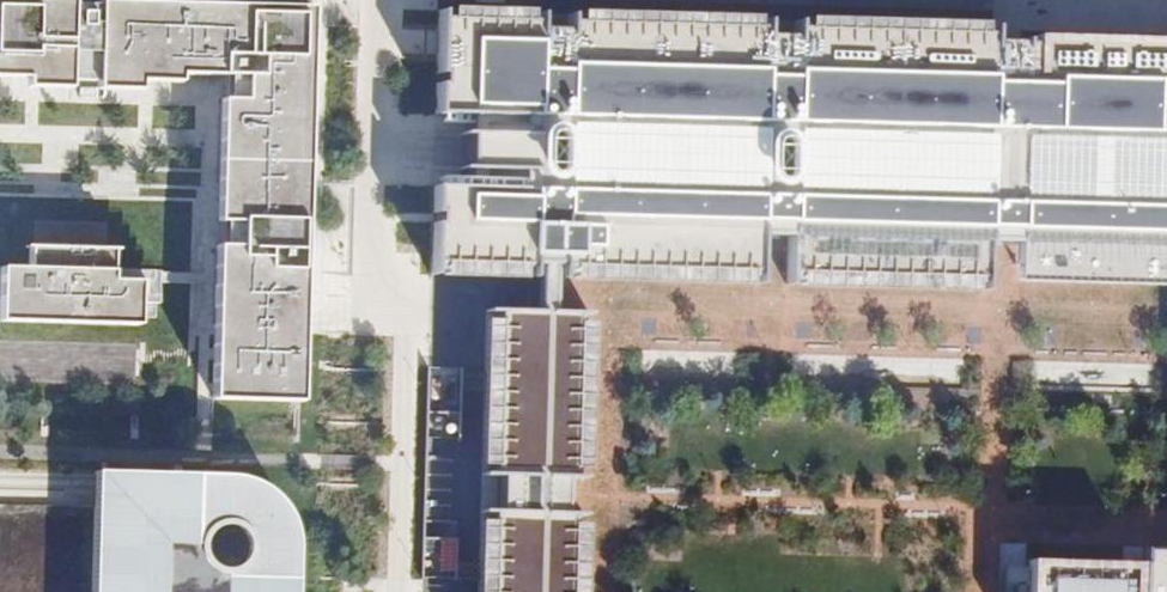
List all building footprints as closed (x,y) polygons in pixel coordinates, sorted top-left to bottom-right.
[(26,82),(26,91),(74,92),(75,70),(76,10),(76,1),(28,0),(0,0),(0,81),(26,82)] [(211,325),(209,405),(301,408),(304,322),(313,7),(92,1),(92,11),(90,71),(90,93),(143,95),(144,85),(182,86),(182,77),(243,79),(242,90),(242,102),(216,101),(213,227),(237,227),(236,250),(221,249),(213,249),(211,325)] [(92,11),(76,10),(75,70),(81,71),(90,71),(92,11)] [(431,13),(426,121),(465,121),(464,151),(463,191),(425,191),(422,280),(532,284),(532,269),(552,270),(552,283),(755,289),(755,240),(782,241),(782,289),(985,293),(986,246),(1012,247),(1012,284),(1166,289),(1166,50),(1099,48),(991,44),(991,28),(788,22),(788,38),(762,38),(761,22),(559,17),(558,34),(534,32),(534,16),(431,13)] [(120,285),(123,252),(36,250),(35,272),(5,272),(4,327),(129,331),(129,326),(137,326),(137,316),(147,316),(148,285),(120,285)] [(552,270),(532,269),(532,284),(531,297),(531,316),(551,317),(551,297),(552,283),(552,270)] [(572,317),(551,317),(531,316),(492,315),(487,591),(567,591),(568,494),(572,317)] [(90,591),(295,591),(296,544),(289,519),(281,505),(269,490),(248,480),(224,476),(94,474),(93,487),(90,591)] [(1025,566),(1024,591),(1166,591),(1166,554),(1137,553),(1137,568),(1025,566)]
